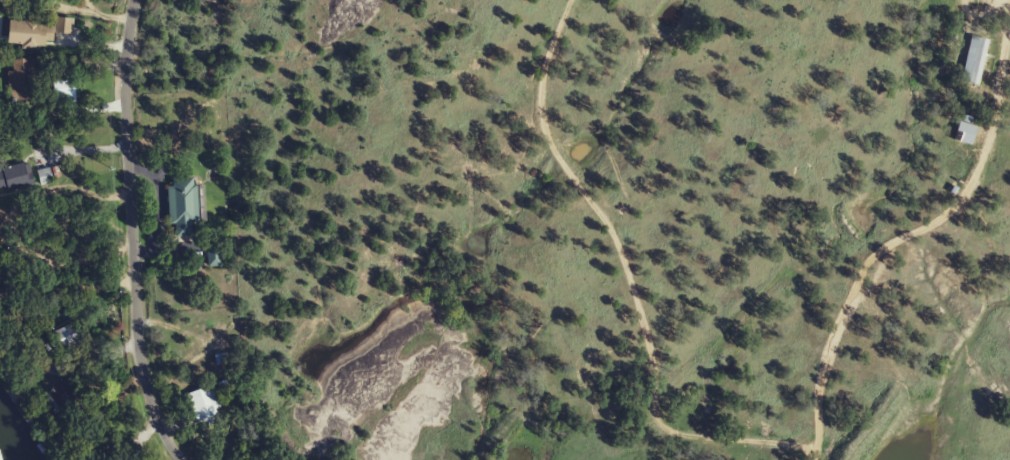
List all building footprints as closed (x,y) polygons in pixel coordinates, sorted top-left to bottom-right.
[(11,19),(8,45),(43,49),(44,40),(53,41),(54,32),(72,34),(73,19),(57,17),(56,27),(41,26),(41,22),(11,19)] [(980,86),(990,40),(972,36),(962,82),(980,86)] [(36,101),(36,58),(13,59),(13,71),(9,71),(9,101),(36,101)] [(53,103),(76,103),(76,81),(53,81),(53,103)] [(955,140),(973,145),(979,127),(961,121),(955,140)] [(36,184),(29,161),(0,170),(0,190),(8,188),(9,192),(36,184)] [(171,225),(176,224),(177,237),(195,236),(194,222),(201,222),(200,178),(169,179),(171,225)] [(222,266),(222,244),(209,244),(209,266),(222,266)] [(48,335),(58,357),(83,345),(73,324),(48,335)] [(49,392),(60,411),(79,400),(67,381),(49,392)] [(199,427),(225,418),(214,385),(188,394),(199,427)]
